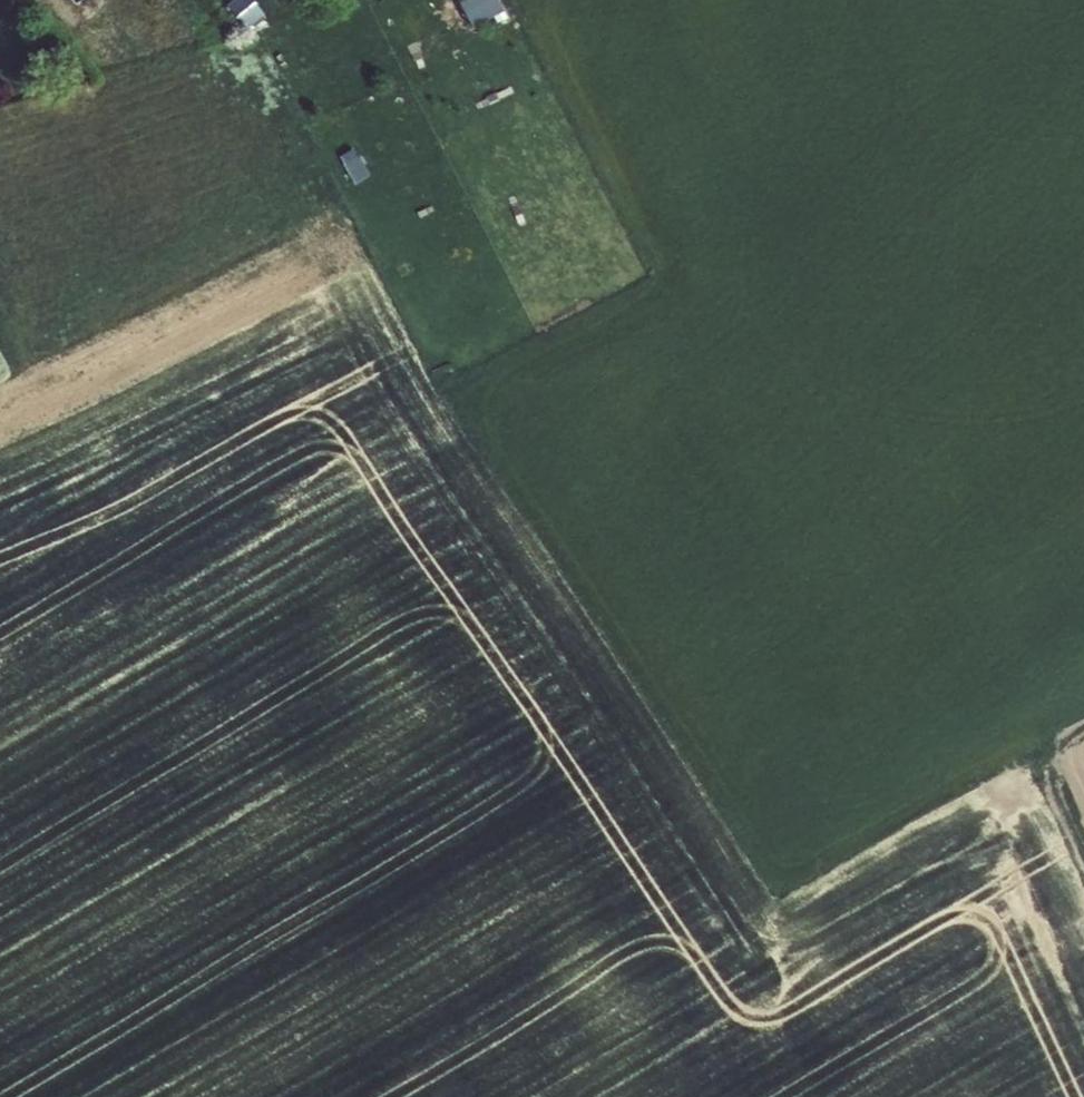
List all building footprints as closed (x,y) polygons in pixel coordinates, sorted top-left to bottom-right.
[(233,2),(245,21),(261,11),(254,0),(236,0),(233,2)] [(506,8),(501,0),(463,0),(462,1),(475,25),(506,8)]
